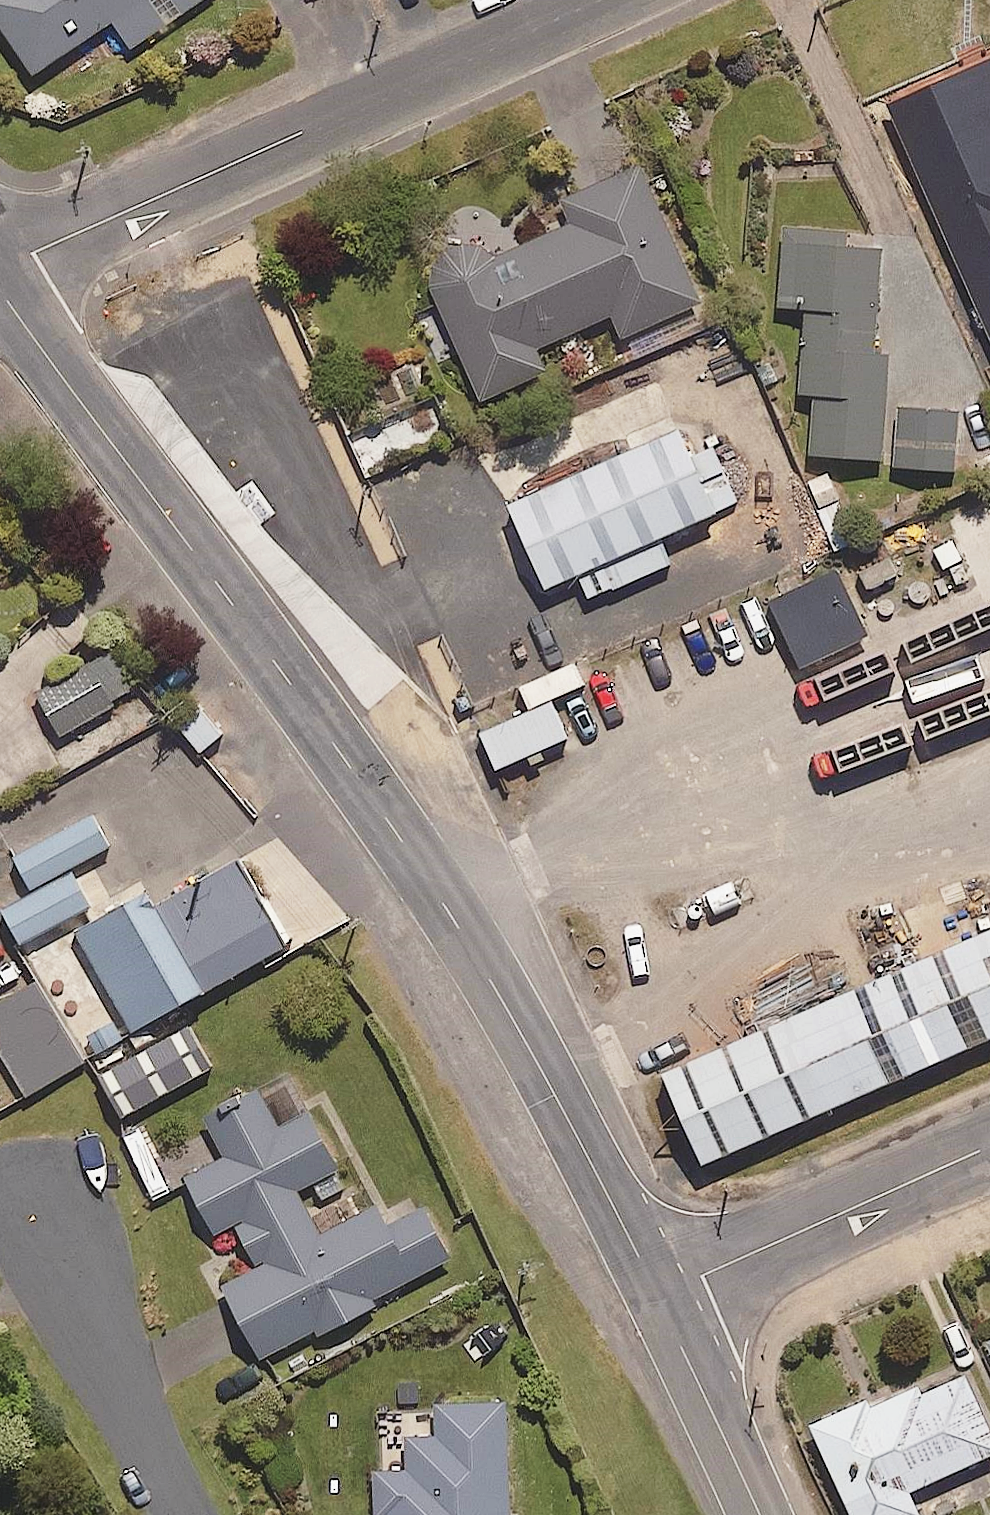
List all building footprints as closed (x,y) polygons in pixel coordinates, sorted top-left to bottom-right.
[(30,73),(110,19),(129,46),(198,0),(0,0),(0,29),(30,73)] [(710,324),(637,163),(556,200),(567,225),(514,248),(497,211),(471,223),(476,235),(417,262),(480,400),(544,371),(533,347),(610,312),(631,360),(710,324)] [(807,453),(882,457),(887,356),(874,355),(880,248),(843,246),(843,234),(781,231),(777,305),(804,306),(800,391),(810,392),(807,453)] [(439,426),(429,404),(359,434),(368,456),(439,426)] [(958,410),(890,407),(887,465),(956,468),(958,410)] [(688,457),(675,428),(505,504),(542,586),(576,571),(588,598),(667,563),(655,536),(736,500),(713,446),(688,457)] [(841,500),(815,510),(832,552),(858,541),(841,500)] [(858,637),(826,571),(766,600),(798,666),(858,637)] [(139,688),(116,648),(41,692),(64,732),(139,688)] [(580,682),(571,661),(517,685),(528,710),(479,732),(494,767),(564,736),(547,697),(580,682)] [(224,730),(201,702),(179,720),(202,748),(224,730)] [(112,847),(95,815),(12,858),(32,896),(0,912),(18,947),(92,909),(71,869),(112,847)] [(241,849),(81,934),(133,1031),(293,946),(241,849)] [(679,1038),(721,1135),(989,1018),(989,903),(679,1038)] [(35,979),(0,1000),(0,1047),(27,1093),(82,1061),(35,979)] [(158,1157),(109,1056),(92,1065),(157,1199),(186,1185),(170,1151),(158,1157)] [(282,1127),(263,1093),(210,1122),(214,1130),(176,1151),(219,1230),(238,1220),(263,1264),(227,1284),(267,1357),(454,1255),(426,1204),(390,1223),(379,1204),(323,1235),(298,1188),(344,1163),(315,1109),(282,1127)] [(959,1367),(875,1405),(871,1397),(809,1425),(849,1514),(917,1514),(906,1490),(989,1452),(989,1436),(959,1367)] [(508,1400),(437,1403),(439,1434),(410,1436),(412,1470),(383,1471),(385,1514),(513,1514),(508,1400)]
